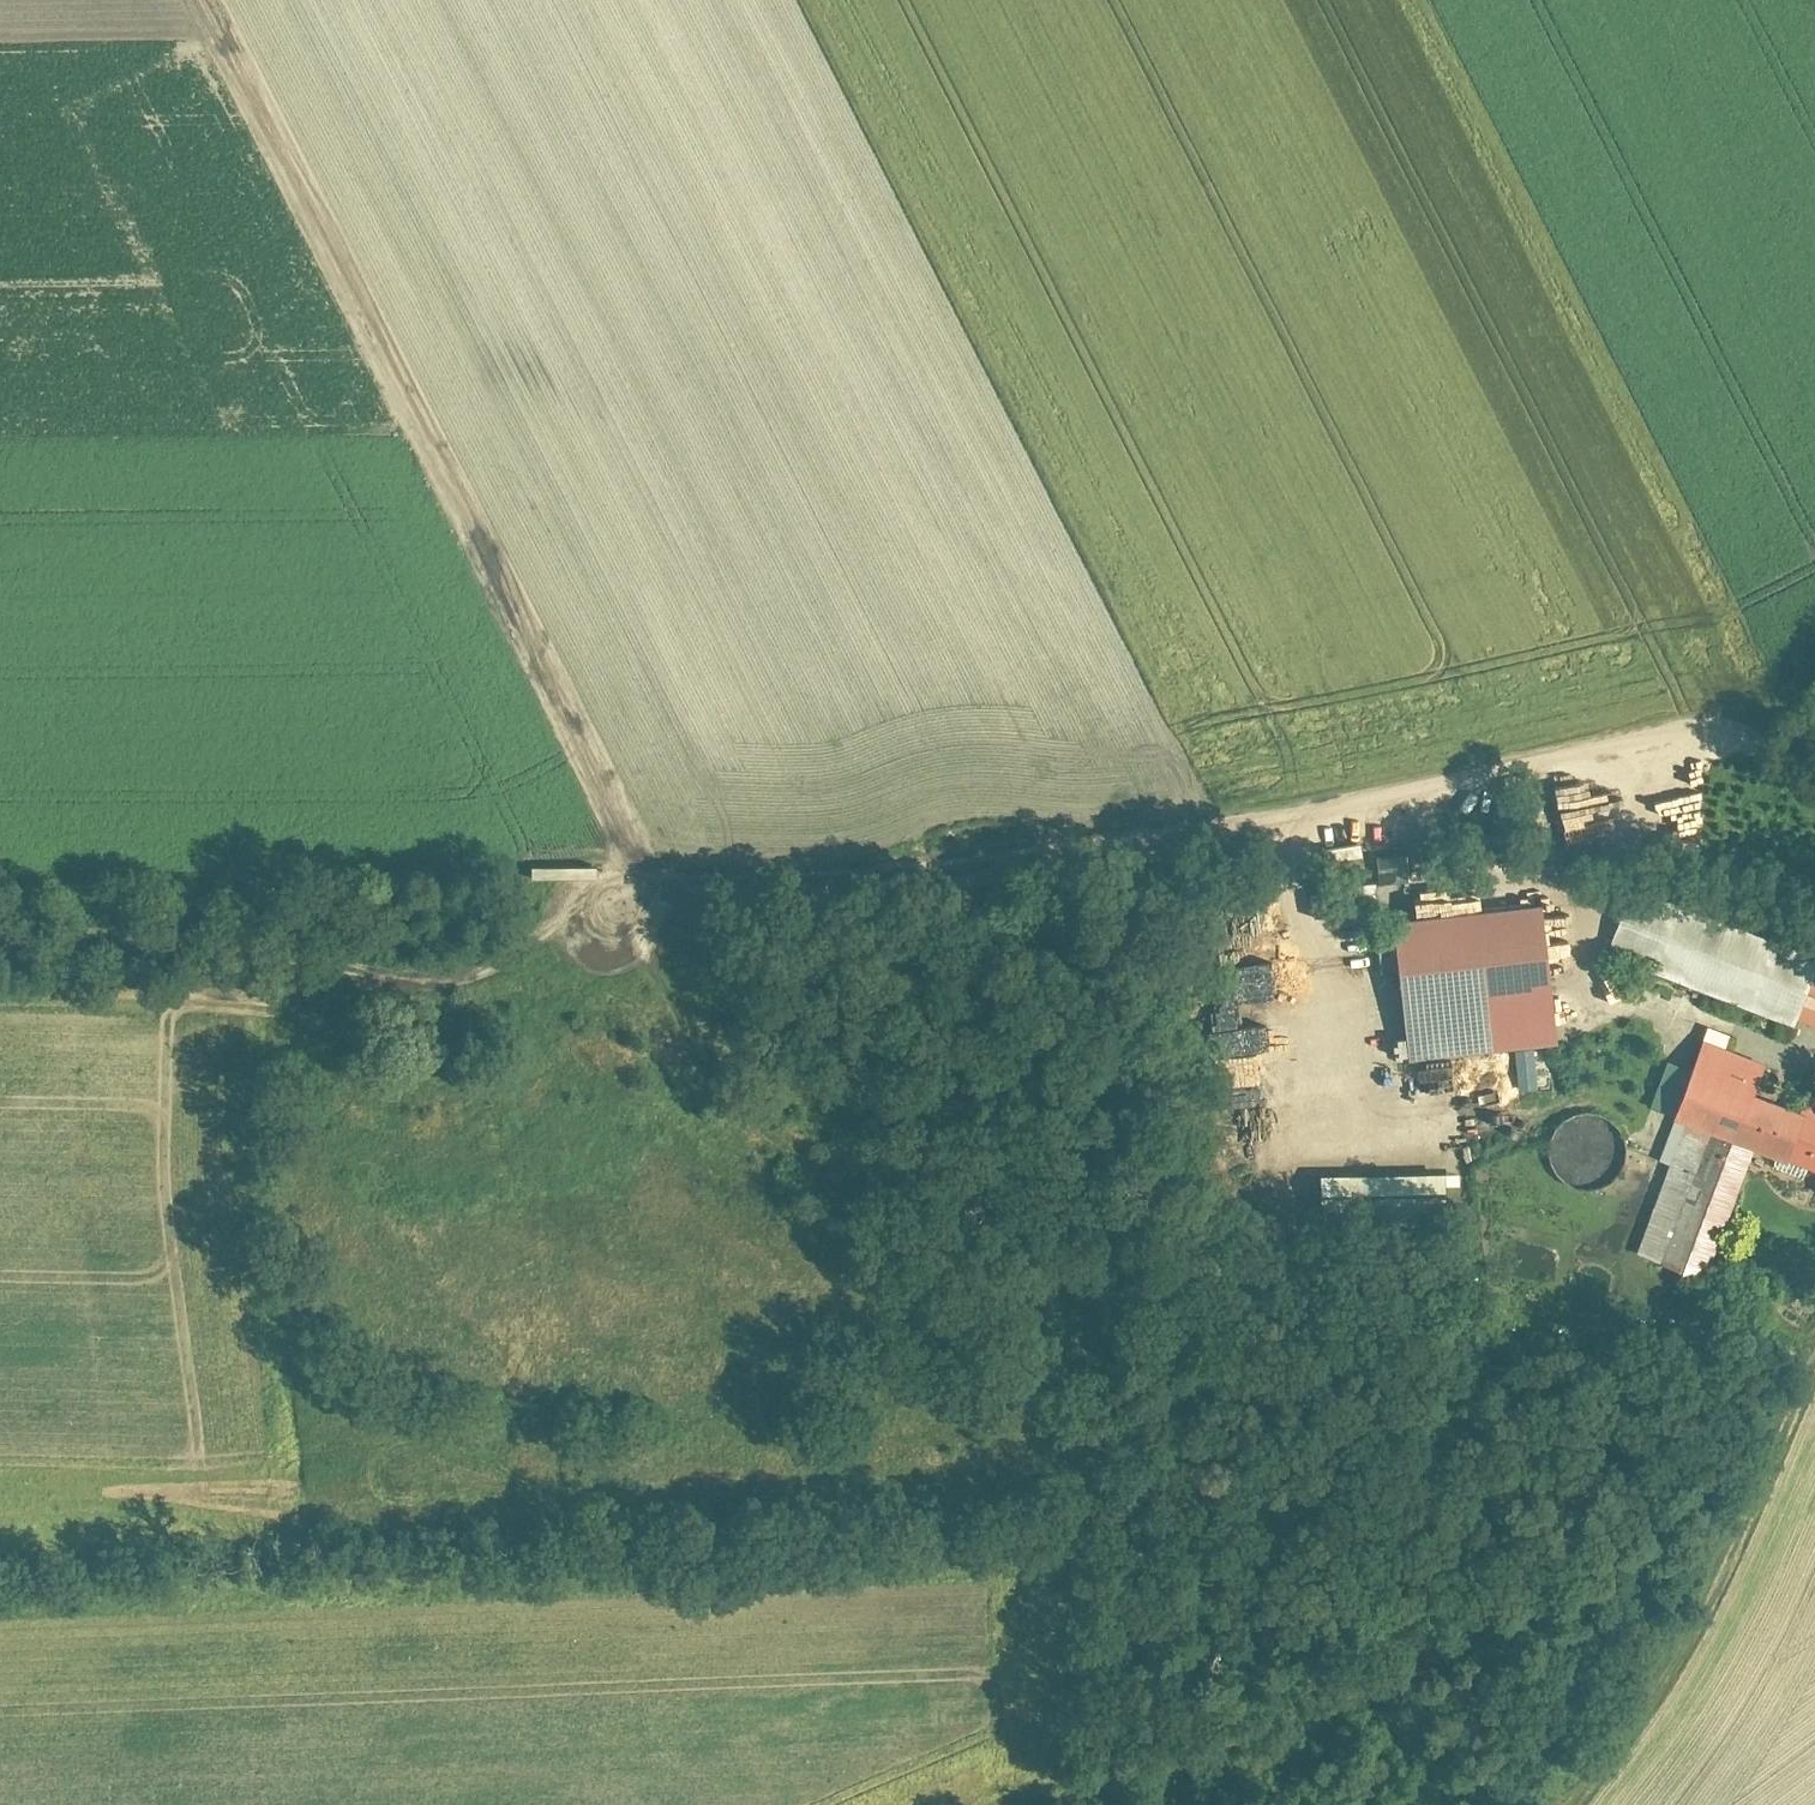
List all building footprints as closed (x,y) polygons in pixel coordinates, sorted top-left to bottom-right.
[(1636,887),(1611,957),(1783,1017),(1808,947),(1636,887)] [(1410,926),(1419,1056),(1559,1045),(1549,916),(1410,926)] [(1801,1108),(1752,1093),(1761,1064),(1702,1047),(1677,1129),(1814,1171),(1814,1094),(1806,1091),(1801,1108)] [(1551,1159),(1564,1180),(1594,1190),(1617,1181),(1630,1164),(1632,1138),(1621,1119),(1596,1107),(1570,1112),(1552,1132),(1551,1159)] [(1373,1120),(1376,1196),(1436,1194),(1434,1118),(1373,1120)]
